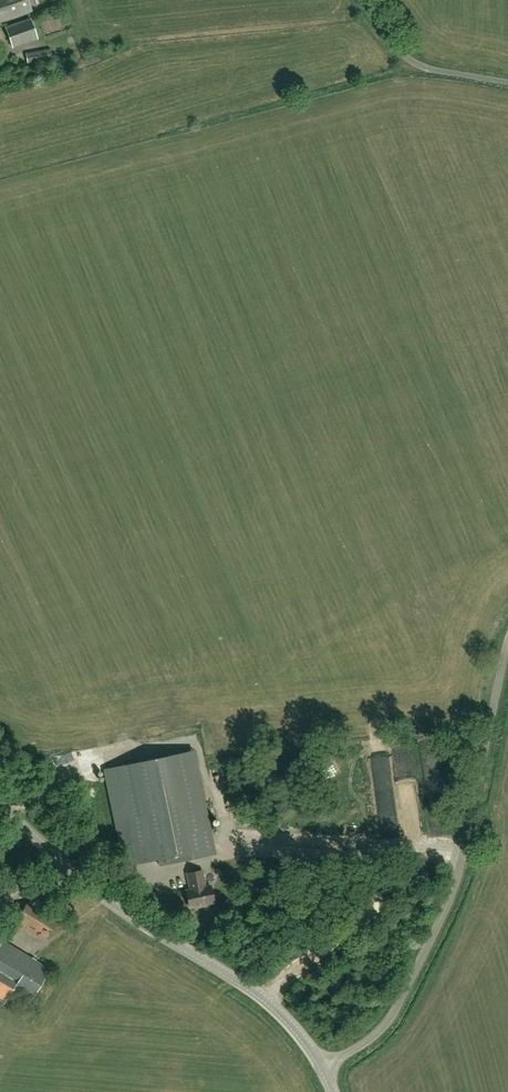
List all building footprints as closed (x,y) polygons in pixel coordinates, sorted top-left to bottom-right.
[(32,10),(28,0),(0,0),(0,22),(32,10)] [(13,47),(37,38),(31,19),(6,28),(13,47)] [(32,64),(36,64),(57,60),(55,49),(30,54),(32,64)] [(159,865),(202,856),(197,831),(210,828),(195,751),(106,769),(125,865),(158,858),(159,865)] [(397,753),(405,826),(422,824),(414,751),(397,753)] [(213,902),(210,886),(205,887),(202,871),(187,873),(190,890),(186,891),(189,907),(213,902)] [(44,941),(59,917),(30,899),(15,924),(44,941)] [(49,969),(36,961),(36,960),(33,958),(32,958),(4,940),(0,946),(0,1000),(4,1003),(12,990),(29,1001),(49,969)]
